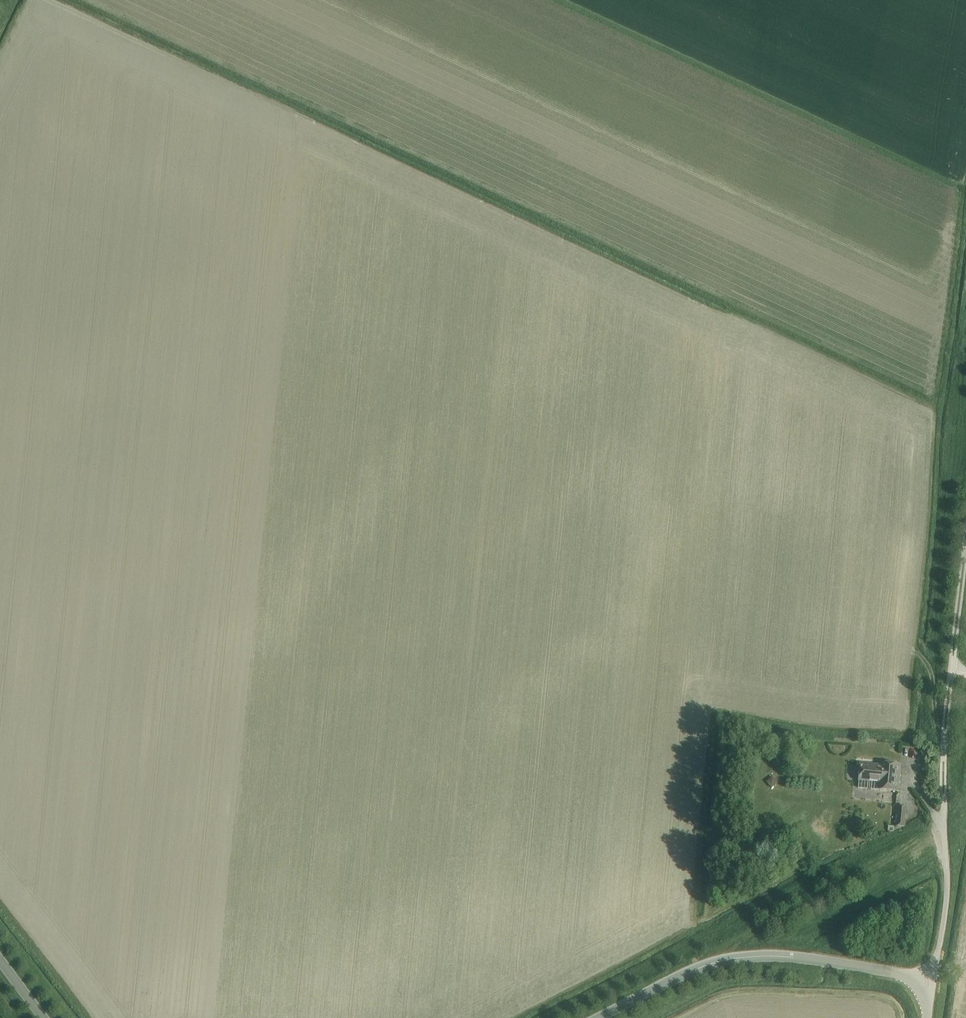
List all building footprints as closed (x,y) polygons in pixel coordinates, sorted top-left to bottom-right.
[(897,792),(900,767),(880,765),(880,767),(871,767),(872,766),(860,765),(859,781),(879,783),(879,790),(897,792)] [(772,777),(766,782),(771,789),(778,784),(772,777)] [(905,807),(894,806),(893,813),(897,813),(895,827),(904,828),(905,807)]
